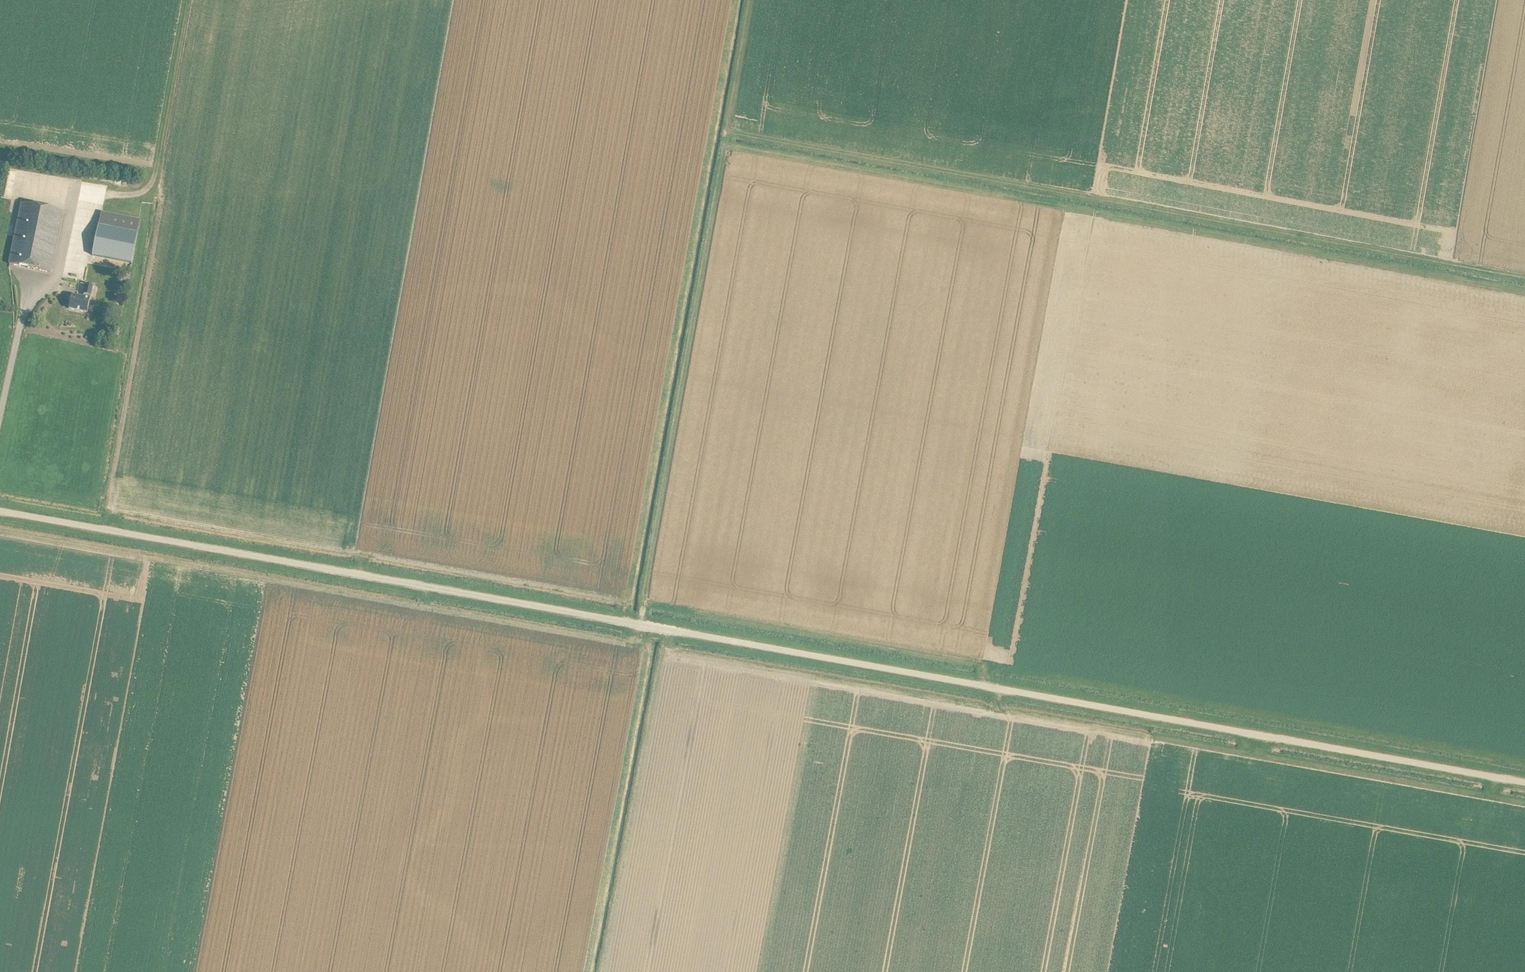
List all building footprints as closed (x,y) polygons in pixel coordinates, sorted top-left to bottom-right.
[(7,190),(14,192),(20,171),(14,169),(7,190)] [(51,273),(53,263),(63,211),(22,203),(9,264),(51,273)] [(132,263),(138,233),(141,221),(102,213),(94,255),(132,263)] [(88,313),(93,286),(87,284),(84,298),(72,295),(69,309),(88,313)]
